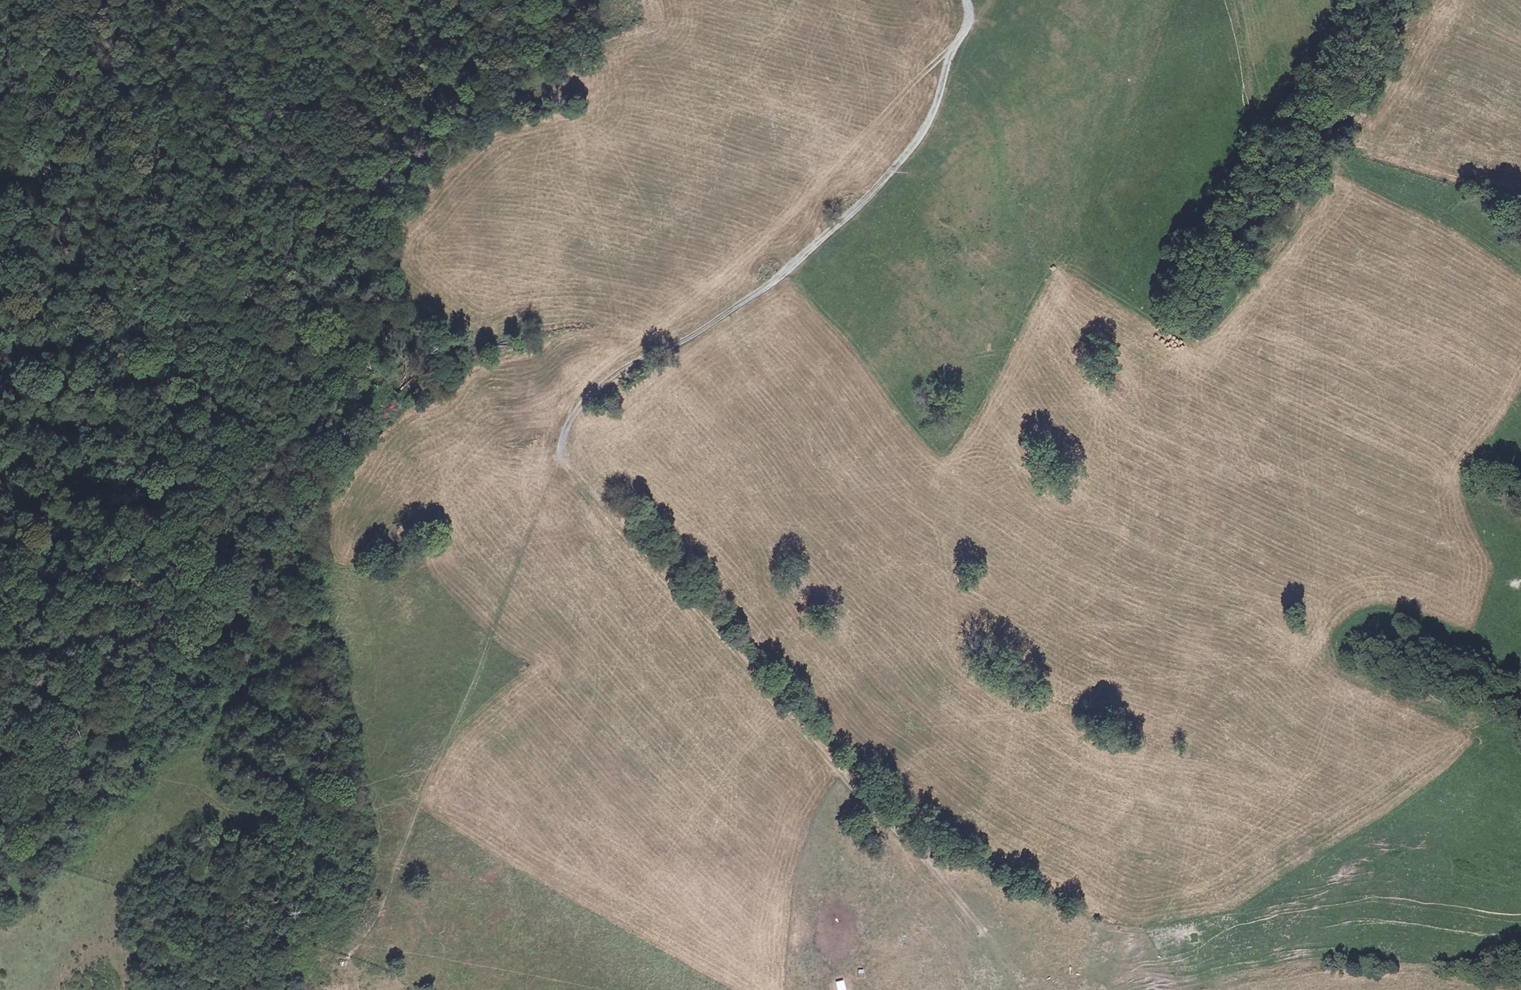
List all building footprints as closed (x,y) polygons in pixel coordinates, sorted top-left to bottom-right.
[(823,969),(831,968),(830,956),(822,956),(823,969)]
